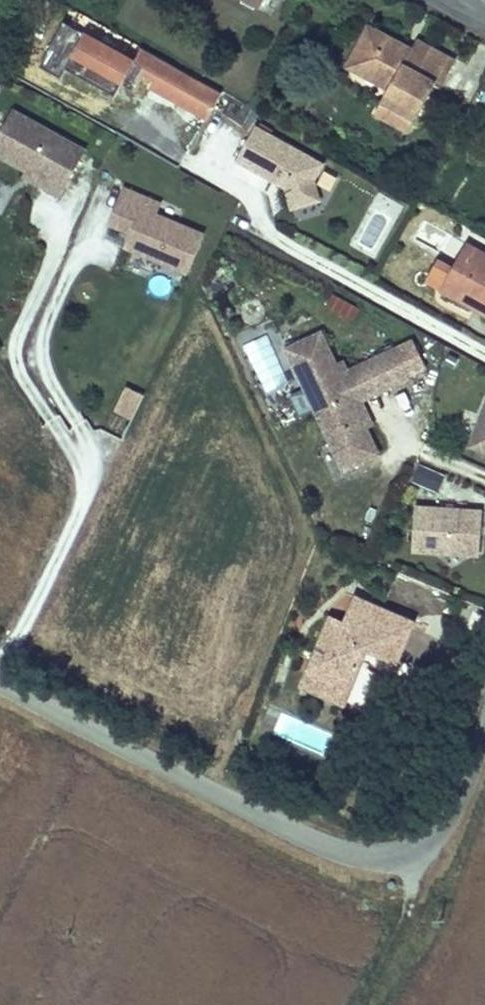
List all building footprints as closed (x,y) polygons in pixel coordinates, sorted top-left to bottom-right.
[(135,84),(143,69),(156,76),(151,87),(209,117),(210,118),(225,89),(145,44),(140,42),(133,55),(66,20),(43,63),(65,75),(68,69),(118,95),(126,79),(135,84)] [(347,62),(384,81),(370,109),(408,128),(432,80),(438,83),(451,57),(410,37),(406,45),(366,25),(347,62)] [(118,95),(68,69),(65,75),(115,102),(118,95)] [(20,104),(0,139),(0,146),(31,164),(51,176),(48,182),(63,191),(90,145),(20,104)] [(259,123),(241,156),(280,178),(282,173),(289,176),(291,184),(297,203),(323,195),(317,176),(326,160),(259,123)] [(51,176),(31,164),(27,170),(48,182),(51,176)] [(291,184),(289,176),(282,173),(280,178),(291,184)] [(189,270),(206,232),(159,211),(164,200),(129,184),(113,220),(128,227),(135,230),(130,239),(129,244),(189,270)] [(130,239),(135,230),(128,227),(124,236),(130,239)] [(464,241),(440,286),(456,294),(462,282),(484,294),(484,252),(464,241)] [(133,250),(126,267),(149,276),(156,259),(133,250)] [(462,282),(456,294),(484,309),(484,294),(462,282)] [(332,292),(325,307),(352,321),(360,306),(332,292)] [(361,402),(348,372),(341,375),(337,366),(322,333),(292,347),(309,381),(317,401),(348,467),(376,456),(364,428),(358,414),(365,410),(361,402)] [(417,342),(396,351),(409,381),(430,372),(417,342)] [(409,381),(396,351),(355,369),(369,399),(409,381)] [(348,372),(344,363),(337,366),(341,375),(348,372)] [(369,399),(355,369),(348,372),(361,402),(369,399)] [(317,401),(309,381),(293,388),(302,407),(317,401)] [(114,413),(135,420),(144,392),(124,385),(114,413)] [(467,442),(484,450),(484,400),(467,442)] [(371,425),(365,410),(358,414),(364,428),(371,425)] [(443,485),(449,470),(426,459),(420,475),(443,485)] [(422,501),(420,540),(461,542),(471,550),(481,543),(484,544),(484,504),(422,501)] [(319,675),(350,688),(363,655),(356,653),(362,637),(369,640),(402,654),(418,614),(360,590),(350,615),(335,609),(322,641),(331,645),(319,675)] [(484,622),(484,614),(471,609),(464,625),(481,632),(484,622)] [(356,653),(363,655),(369,640),(362,637),(356,653)] [(322,641),(305,679),(346,696),(350,688),(319,675),(331,645),(322,641)]
